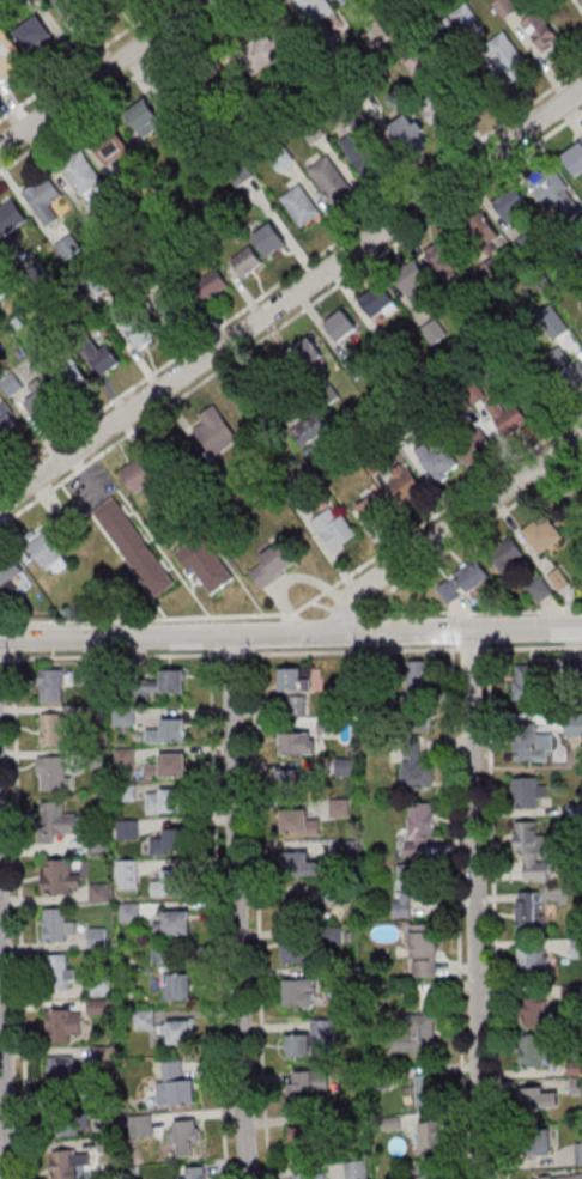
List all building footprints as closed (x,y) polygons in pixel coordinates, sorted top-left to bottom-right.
[(332,13),(327,0),(296,0),(304,24),(332,13)] [(514,0),(493,0),(491,2),(504,19),(519,7),(514,0)] [(452,12),(462,29),(478,19),(468,3),(452,12)] [(560,38),(540,9),(522,22),(543,51),(560,38)] [(29,54),(55,37),(39,13),(13,31),(29,54)] [(4,25),(0,27),(0,77),(27,60),(4,25)] [(483,47),(511,83),(532,67),(504,31),(483,47)] [(260,73),(298,63),(290,33),(252,43),(260,73)] [(467,113),(449,85),(419,104),(437,132),(467,113)] [(125,114),(144,141),(168,124),(149,97),(125,114)] [(411,153),(429,134),(406,112),(388,131),(411,153)] [(355,131),(340,142),(363,175),(391,155),(362,115),(350,124),(355,131)] [(562,156),(579,178),(581,176),(581,141),(562,156)] [(60,164),(84,197),(107,181),(84,151),(79,156),(75,152),(60,164)] [(308,168),(335,206),(355,192),(328,154),(308,168)] [(574,204),(558,169),(534,180),(550,215),(574,204)] [(24,193),(40,215),(66,196),(50,175),(24,193)] [(321,216),(304,183),(282,194),(299,227),(321,216)] [(494,198),(509,229),(533,218),(518,186),(494,198)] [(7,238),(32,219),(17,197),(0,209),(0,228),(7,238)] [(466,223),(476,250),(498,242),(488,215),(466,223)] [(289,242),(271,220),(252,235),(270,257),(289,242)] [(451,236),(426,250),(438,271),(463,257),(451,236)] [(231,258),(241,276),(264,263),(253,245),(231,258)] [(422,294),(417,287),(427,279),(415,262),(394,278),(411,301),(422,294)] [(231,285),(216,266),(192,285),(206,304),(231,285)] [(380,282),(356,298),(372,321),(396,305),(380,282)] [(338,344),(358,330),(342,307),(322,321),(338,344)] [(118,321),(139,351),(157,338),(136,308),(118,321)] [(312,337),(284,349),(296,378),(325,366),(312,337)] [(124,361),(109,342),(90,357),(104,376),(124,361)] [(564,381),(567,364),(552,361),(548,377),(564,381)] [(507,438),(534,422),(513,386),(486,402),(507,438)] [(207,462),(239,439),(218,408),(185,431),(207,462)] [(302,450),(329,429),(315,410),(288,431),(302,450)] [(441,482),(458,462),(443,448),(425,468),(441,482)] [(158,481),(141,456),(120,470),(137,495),(158,481)] [(420,488),(414,476),(400,483),(406,495),(420,488)] [(381,494),(351,505),(360,529),(390,517),(381,494)] [(152,599),(174,585),(117,497),(95,511),(152,599)] [(329,554),(358,541),(346,515),(317,528),(329,554)] [(522,532),(538,556),(563,538),(547,515),(522,532)] [(65,564),(49,532),(31,541),(47,573),(65,564)] [(211,595),(236,577),(206,535),(181,554),(211,595)] [(250,571),(262,589),(299,565),(283,541),(257,558),(261,564),(250,571)] [(511,572),(526,553),(510,541),(495,560),(511,572)] [(23,582),(19,560),(0,563),(0,586),(23,582)] [(490,579),(478,560),(436,585),(448,605),(490,579)] [(558,592),(569,584),(557,567),(546,575),(558,592)] [(527,587),(539,603),(553,592),(541,576),(527,587)] [(405,660),(405,689),(432,689),(432,660),(405,660)] [(541,664),(513,664),(513,700),(541,700),(541,664)] [(277,690),(311,690),(311,667),(277,667),(277,690)] [(184,669),(160,669),(160,680),(135,680),(135,693),(184,693),(184,669)] [(40,701),(62,701),(62,671),(40,671),(40,701)] [(307,696),(279,696),(279,715),(307,715),(307,696)] [(430,710),(412,708),(410,730),(428,732),(430,710)] [(65,713),(41,713),(41,745),(65,745),(65,713)] [(152,741),(184,741),(184,718),(152,718),(152,741)] [(316,754),(316,732),(276,732),(276,754),(316,754)] [(553,733),(516,733),(515,760),(553,760),(553,733)] [(429,783),(429,746),(404,746),(404,783),(429,783)] [(39,756),(39,789),(69,789),(69,756),(39,756)] [(309,794),(309,770),(280,770),(280,794),(309,794)] [(514,807),(538,807),(538,797),(544,797),(544,777),(514,777),(514,807)] [(185,812),(185,791),(146,792),(146,812),(185,812)] [(348,799),(331,799),(331,816),(348,816),(348,799)] [(43,802),(43,834),(79,834),(79,813),(65,813),(65,802),(43,802)] [(431,803),(406,803),(406,856),(431,856),(431,803)] [(319,833),(319,821),(307,821),(307,810),(280,810),(280,833),(319,833)] [(138,838),(138,820),(117,820),(117,838),(138,838)] [(538,822),(515,821),(515,854),(525,854),(525,879),(549,880),(549,856),(550,856),(550,833),(538,833),(538,822)] [(187,853),(187,828),(164,828),(164,839),(151,839),(151,853),(187,853)] [(284,875),(323,875),(323,862),(310,862),(310,851),(284,851),(284,875)] [(79,893),(79,859),(43,859),(43,893),(79,893)] [(432,899),(431,864),(399,866),(400,900),(393,901),(394,918),(412,917),(411,900),(432,899)] [(187,870),(162,870),(162,881),(150,881),(150,895),(187,895),(187,870)] [(108,883),(90,883),(90,901),(108,901),(108,883)] [(517,891),(517,930),(537,930),(537,891),(517,891)] [(285,896),(285,923),(318,923),(318,896),(285,896)] [(65,908),(43,908),(43,940),(75,940),(75,920),(65,920),(65,908)] [(154,935),(190,935),(190,910),(154,910),(154,935)] [(410,977),(435,977),(435,930),(410,930),(410,977)] [(283,964),(321,963),(320,937),(283,937),(283,964)] [(581,957),(581,940),(572,940),(572,957),(581,957)] [(173,944),(153,945),(153,964),(173,963),(173,944)] [(518,947),(518,976),(548,976),(548,947),(518,947)] [(70,954),(50,954),(50,987),(70,987),(70,954)] [(192,1000),(192,973),(164,973),(164,1000),(192,1000)] [(284,1007),(315,1007),(315,979),(284,979),(284,1007)] [(523,1026),(547,1026),(547,992),(523,992),(523,1026)] [(47,1009),(47,1040),(81,1040),(81,1009),(47,1009)] [(135,1028),(153,1028),(153,1010),(135,1010),(135,1028)] [(411,1048),(437,1048),(437,1010),(411,1010),(411,1048)] [(324,1058),(324,1049),(334,1049),(334,1019),(310,1019),(310,1033),(285,1033),(285,1058),(324,1058)] [(192,1047),(192,1020),(159,1020),(159,1047),(192,1047)] [(547,1034),(520,1034),(520,1066),(547,1066),(547,1034)] [(49,1083),(75,1083),(75,1057),(49,1057),(49,1083)] [(195,1104),(195,1079),(182,1079),(182,1060),(156,1061),(156,1105),(195,1104)] [(290,1100),(328,1100),(328,1070),(290,1070),(290,1100)] [(416,1075),(416,1108),(440,1108),(440,1075),(416,1075)] [(557,1087),(522,1087),(522,1108),(557,1108),(557,1087)] [(79,1111),(53,1111),(53,1139),(79,1139),(79,1111)] [(173,1120),(174,1149),(200,1148),(199,1118),(173,1120)] [(419,1121),(419,1153),(444,1153),(444,1121),(419,1121)] [(291,1153),(312,1153),(312,1126),(291,1126),(291,1153)] [(527,1154),(551,1154),(551,1127),(527,1127),(527,1154)] [(52,1151),(52,1178),(78,1178),(78,1151),(52,1151)] [(366,1158),(343,1161),(346,1178),(370,1178),(366,1158)] [(450,1162),(426,1162),(426,1178),(450,1178),(450,1162)] [(205,1166),(181,1167),(181,1178),(205,1178),(205,1166)]
